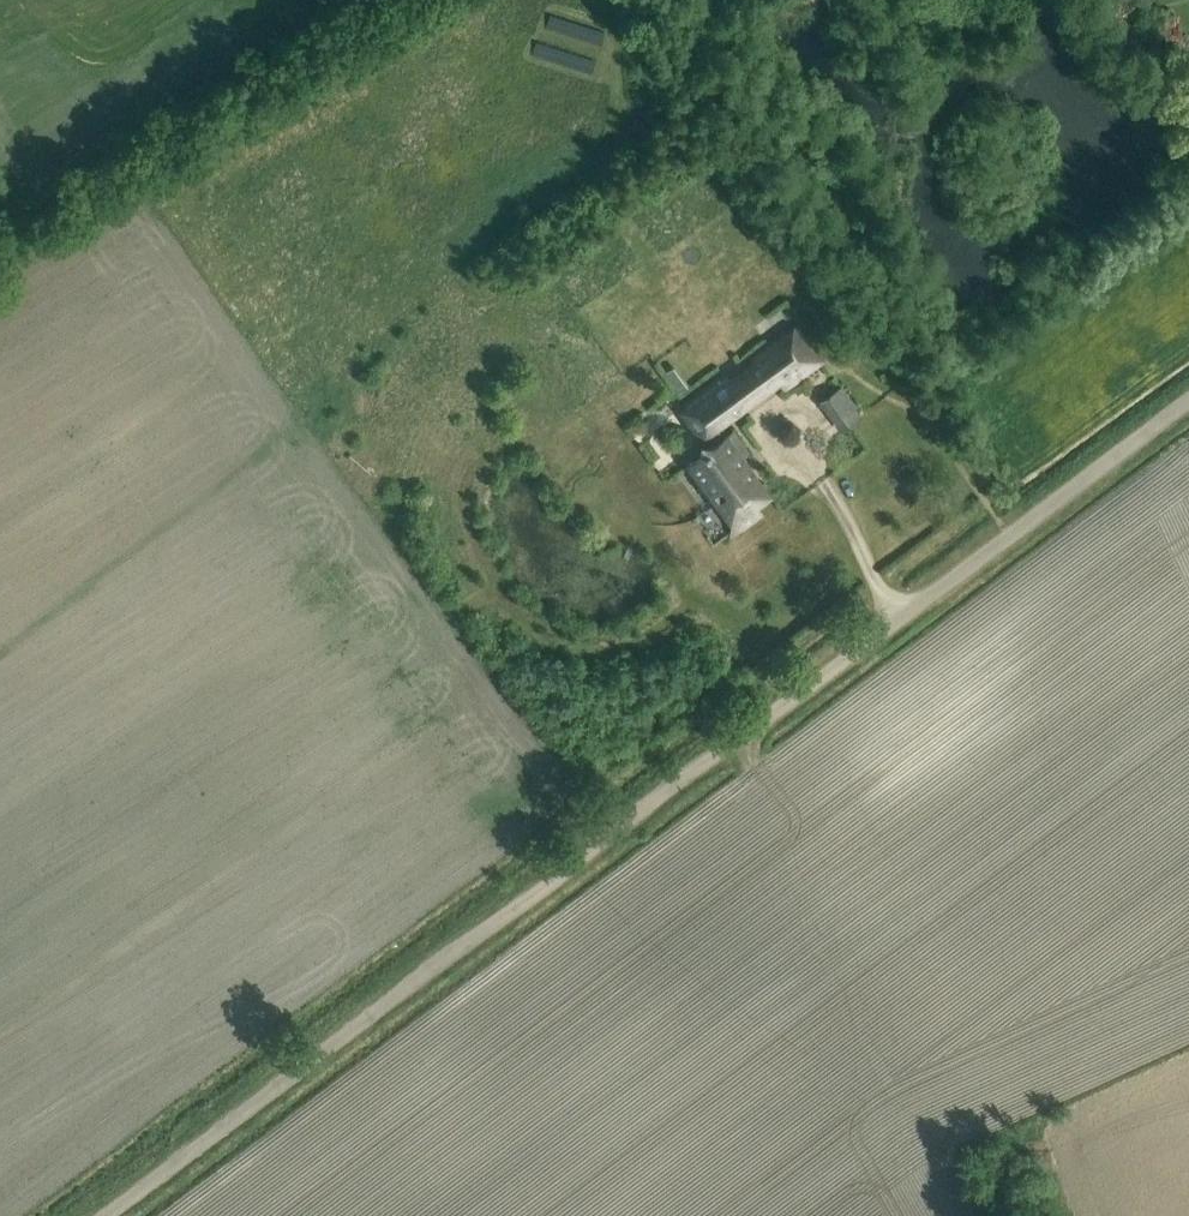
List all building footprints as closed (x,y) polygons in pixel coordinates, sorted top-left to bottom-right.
[(783,394),(827,361),(799,323),(750,359),(752,363),(729,380),(727,377),(677,414),(700,445),(709,439),(713,445),(694,459),(685,466),(730,527),(729,541),(763,516),(758,510),(773,500),(742,458),(749,453),(732,431),(722,438),(719,434),(779,389),(783,394)] [(820,399),(841,429),(864,413),(843,383),(820,399)] [(903,481),(910,490),(911,491),(921,484),(913,474),(903,481)]
